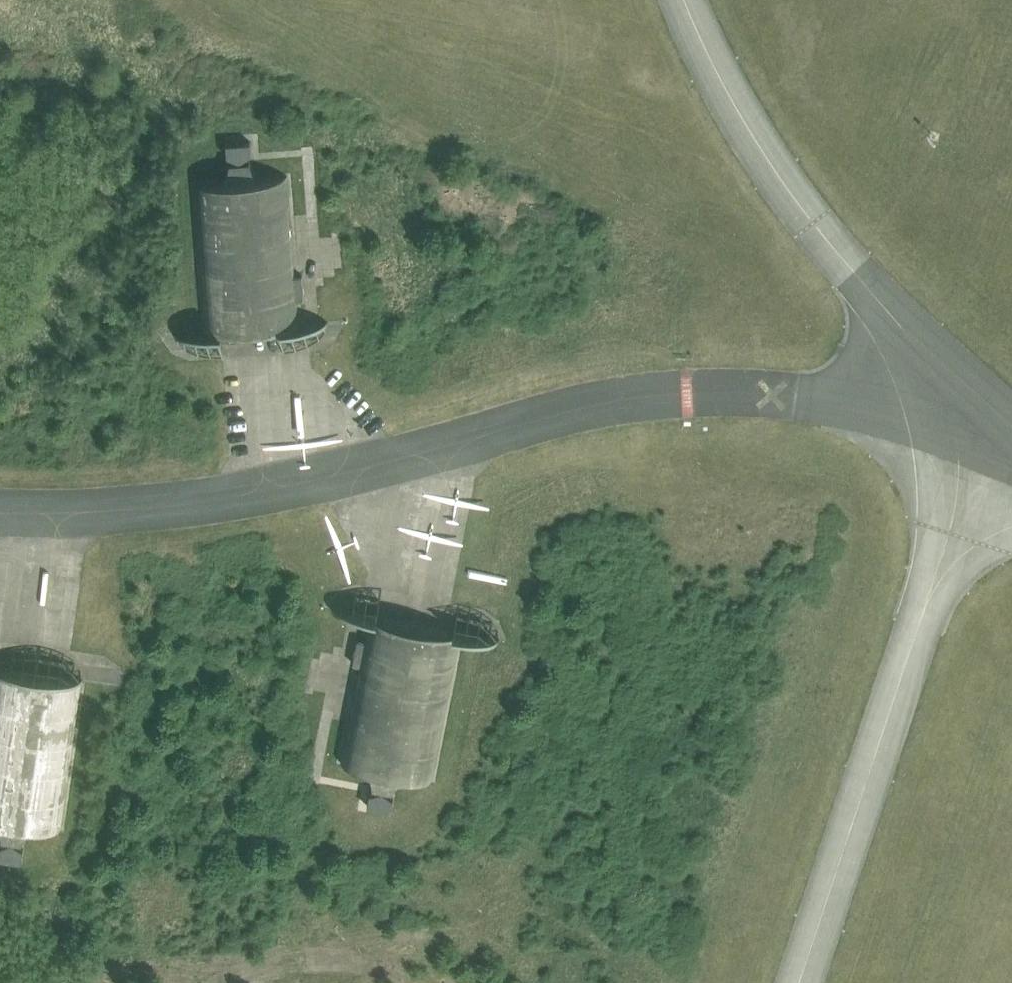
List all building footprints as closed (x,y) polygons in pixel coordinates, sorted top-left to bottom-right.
[(226,142),(228,169),(226,180),(195,182),(206,329),(207,333),(299,326),(297,299),(304,298),(302,274),(295,275),(287,175),(257,177),(253,167),(250,140),(226,142)] [(367,805),(391,809),(396,783),(401,773),(432,779),(461,631),(370,613),(365,639),(357,638),(353,662),(360,663),(341,761),(371,767),(372,778),(367,805)] [(0,841),(0,857),(22,860),(26,834),(30,824),(61,828),(82,679),(0,667),(0,822),(1,830),(0,841)]
